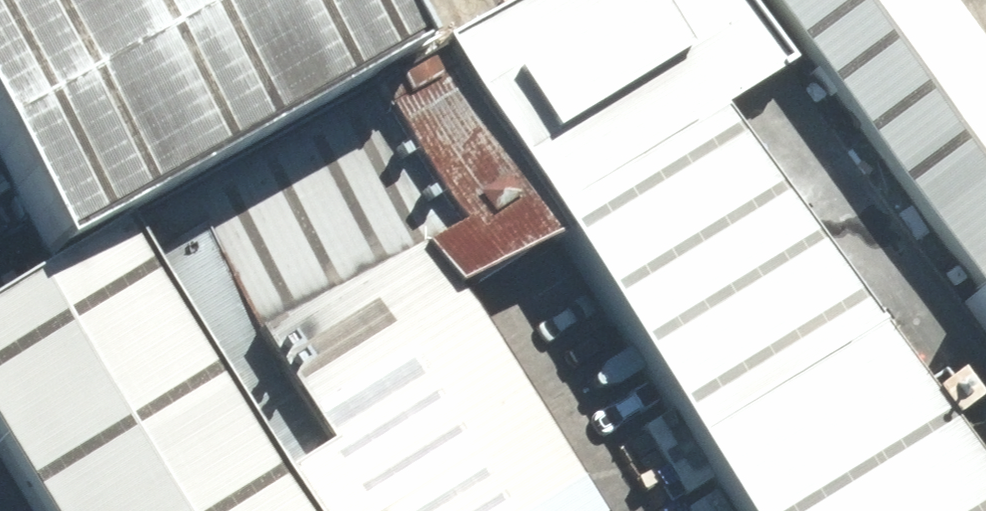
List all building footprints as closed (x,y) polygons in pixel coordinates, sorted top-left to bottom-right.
[(332,74),(290,0),(0,0),(0,257),(332,74)] [(717,510),(985,510),(985,483),(716,106),(777,68),(726,0),(508,0),(427,45),(551,245),(717,510)] [(937,0),(752,0),(972,297),(985,287),(985,66),(937,0)] [(111,221),(205,374),(415,246),(443,292),(551,245),(427,45),(111,221)] [(205,374),(111,221),(0,288),(0,475),(22,510),(289,510),(205,374)] [(289,510),(577,510),(443,292),(415,246),(205,374),(289,510)] [(937,324),(985,389),(985,288),(937,324)]
